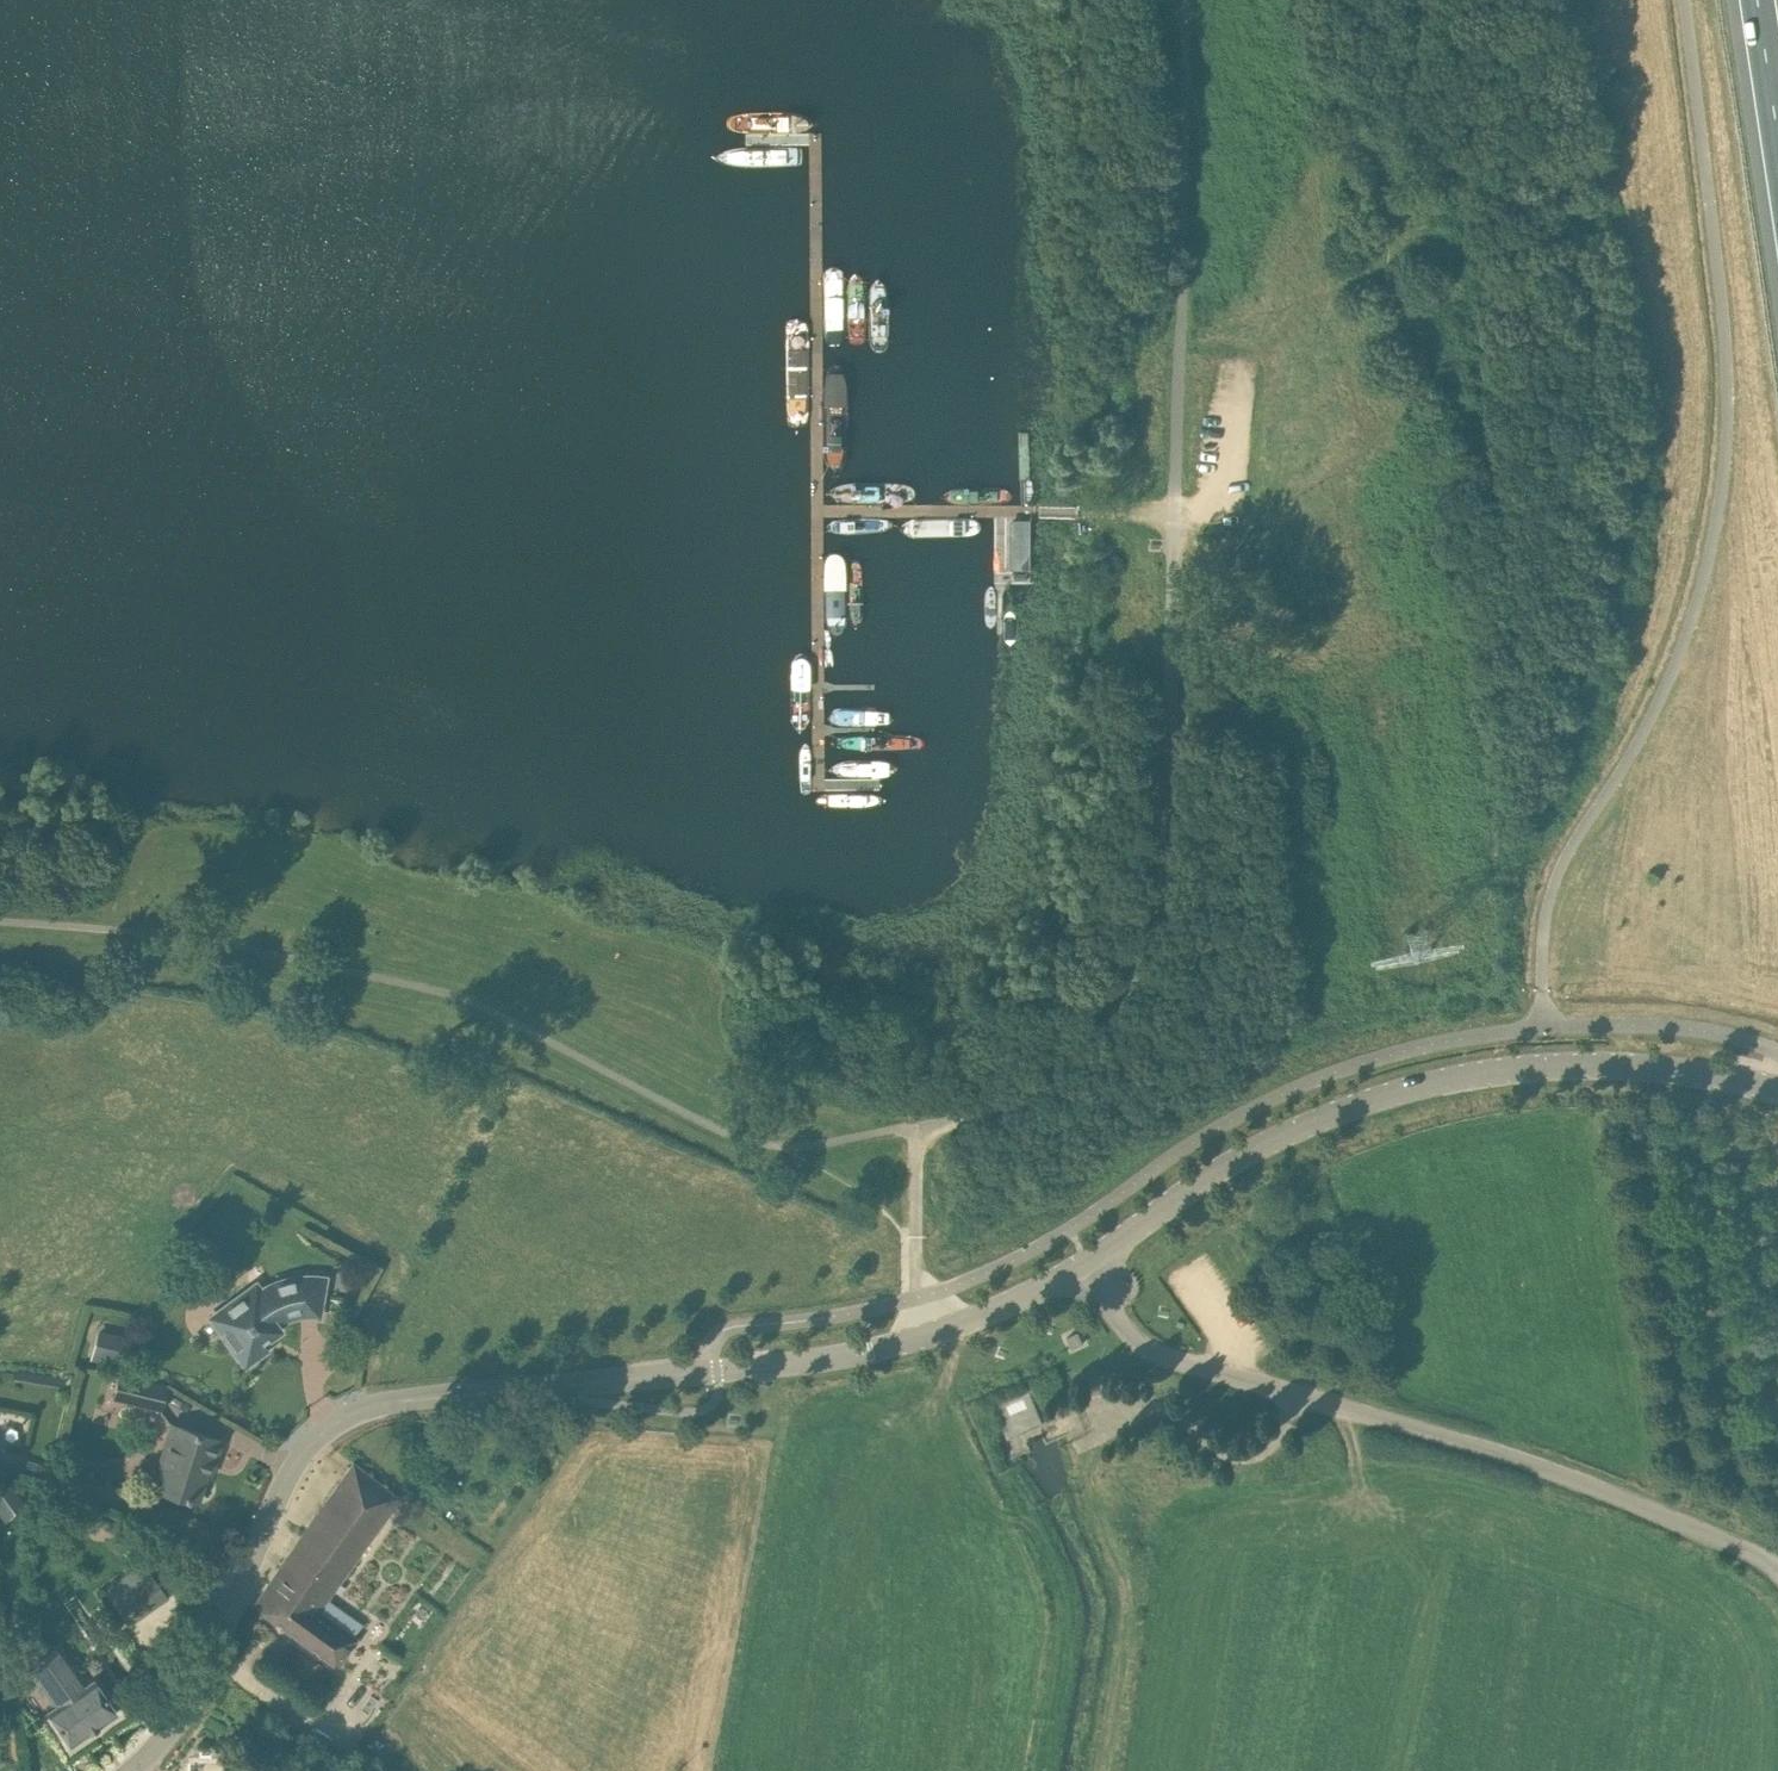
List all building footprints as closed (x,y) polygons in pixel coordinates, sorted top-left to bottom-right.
[(314,1314),(319,1315),(325,1277),(311,1276),(301,1277),(288,1280),(277,1282),(268,1286),(254,1293),(250,1288),(229,1303),(230,1306),(223,1312),(220,1315),(219,1318),(218,1321),(219,1325),(220,1328),(225,1334),(222,1337),(225,1341),(226,1340),(245,1366),(268,1349),(263,1342),(280,1331),(277,1325),(282,1322),(286,1319),(291,1317),(300,1315),(307,1314),(314,1314)] [(91,1358),(124,1366),(131,1335),(98,1328),(91,1358)] [(1079,1331),(1068,1337),(1073,1348),(1084,1343),(1079,1331)] [(161,1408),(166,1385),(120,1373),(115,1397),(161,1408)] [(1028,1390),(994,1403),(1007,1436),(1041,1423),(1028,1390)] [(152,1487),(198,1502),(211,1460),(215,1461),(222,1439),(172,1423),(152,1487)] [(301,1537),(348,1570),(394,1505),(348,1469),(301,1537)] [(318,1611),(348,1570),(301,1537),(255,1604),(338,1664),(357,1639),(318,1611)] [(151,1573),(112,1600),(127,1621),(166,1594),(151,1573)] [(60,1643),(28,1666),(55,1705),(48,1710),(71,1744),(117,1713),(93,1679),(85,1683),(60,1643)]
